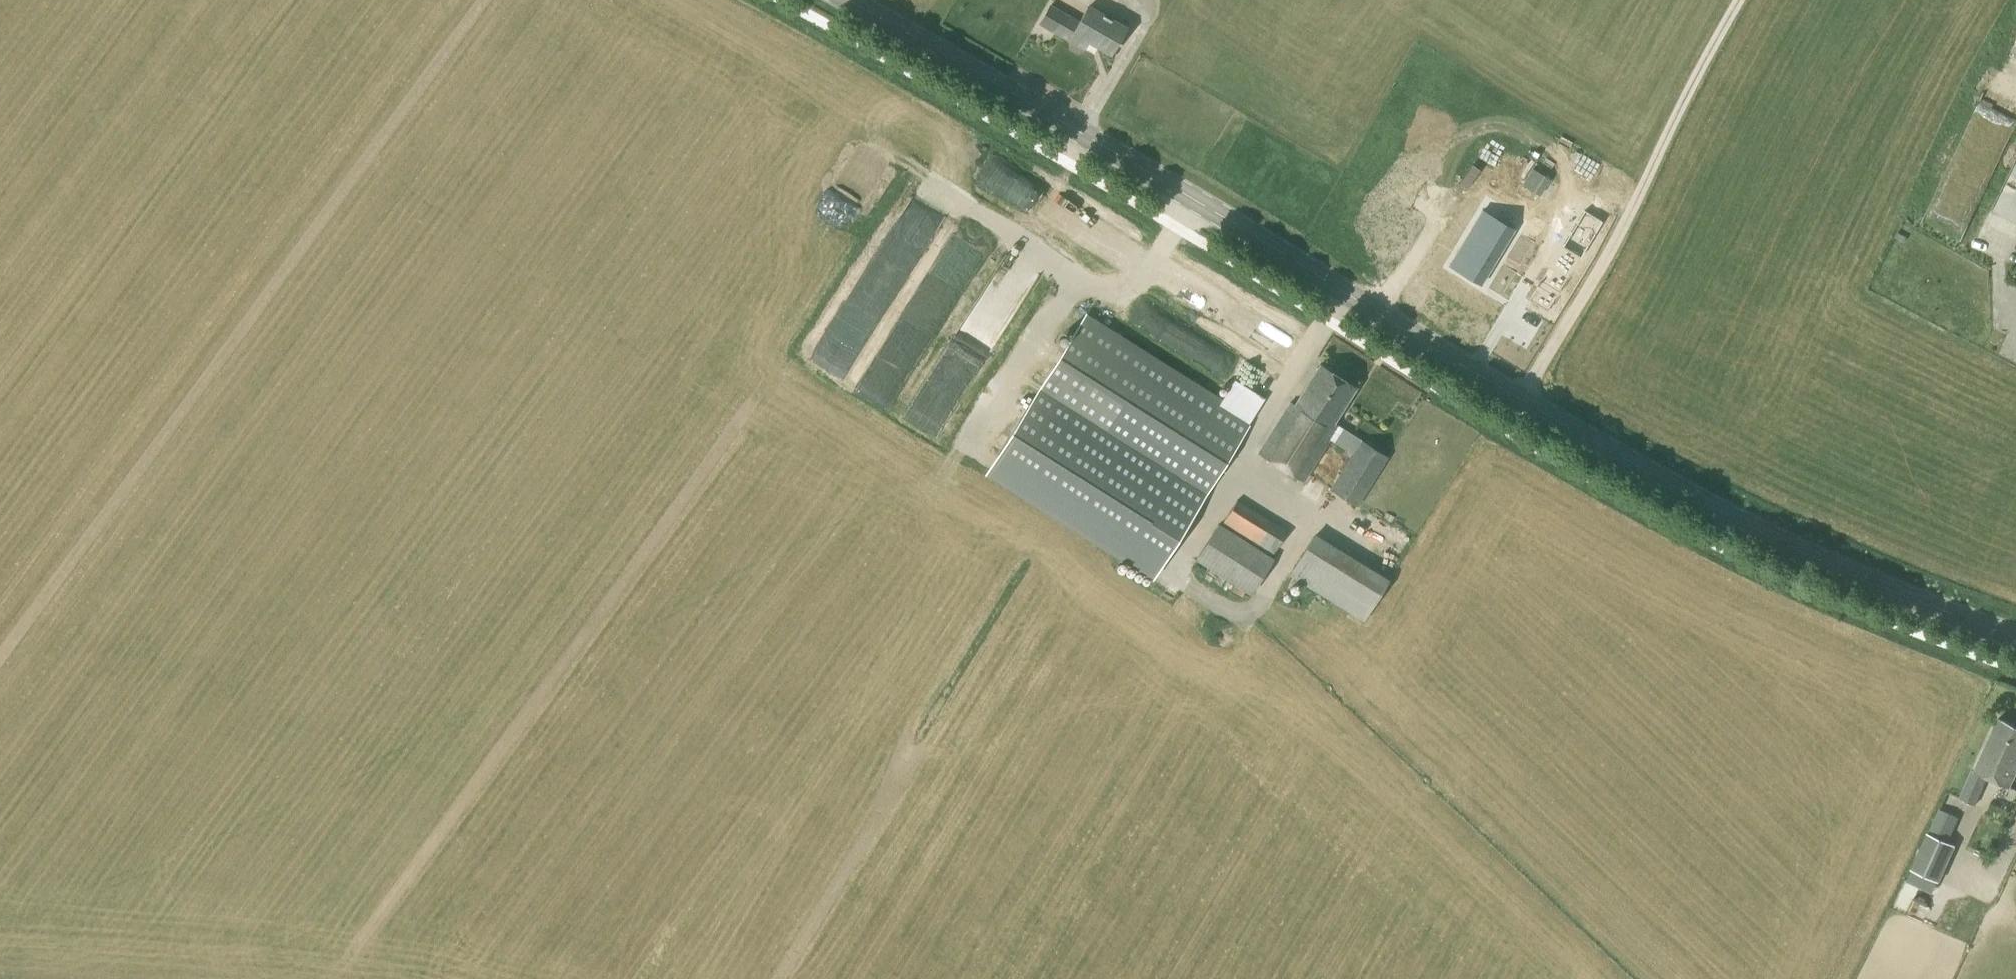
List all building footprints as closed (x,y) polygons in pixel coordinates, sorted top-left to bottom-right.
[(1089,7),(1081,22),(1052,6),(1042,26),(1085,50),(1089,42),(1111,54),(1125,27),(1089,7)] [(1521,186),(1539,197),(1550,180),(1532,169),(1521,186)] [(1550,239),(1587,260),(1605,229),(1568,208),(1550,239)] [(1489,217),(1459,268),(1489,286),(1519,235),(1489,217)] [(1998,230),(2015,245),(2015,233),(2004,223),(1998,230)] [(1086,313),(1030,403),(985,473),(1152,581),(1199,506),(1247,430),(1246,429),(1265,398),(1234,379),(1222,398),(1086,313)] [(1334,423),(1356,389),(1320,366),(1294,407),(1290,404),(1259,452),(1304,481),(1330,440),(1352,454),(1329,489),(1358,507),(1389,457),(1334,423)] [(1286,532),(1236,500),(1220,524),(1218,523),(1195,560),(1251,595),(1273,558),(1271,557),(1286,532)] [(1363,621),(1389,579),(1314,534),(1288,576),(1363,621)] [(2015,770),(2015,727),(1997,719),(1974,771),(1960,799),(1975,807),(1988,777),(2008,787),(2015,770)] [(1927,833),(1919,852),(1947,864),(1955,846),(1927,833)]
